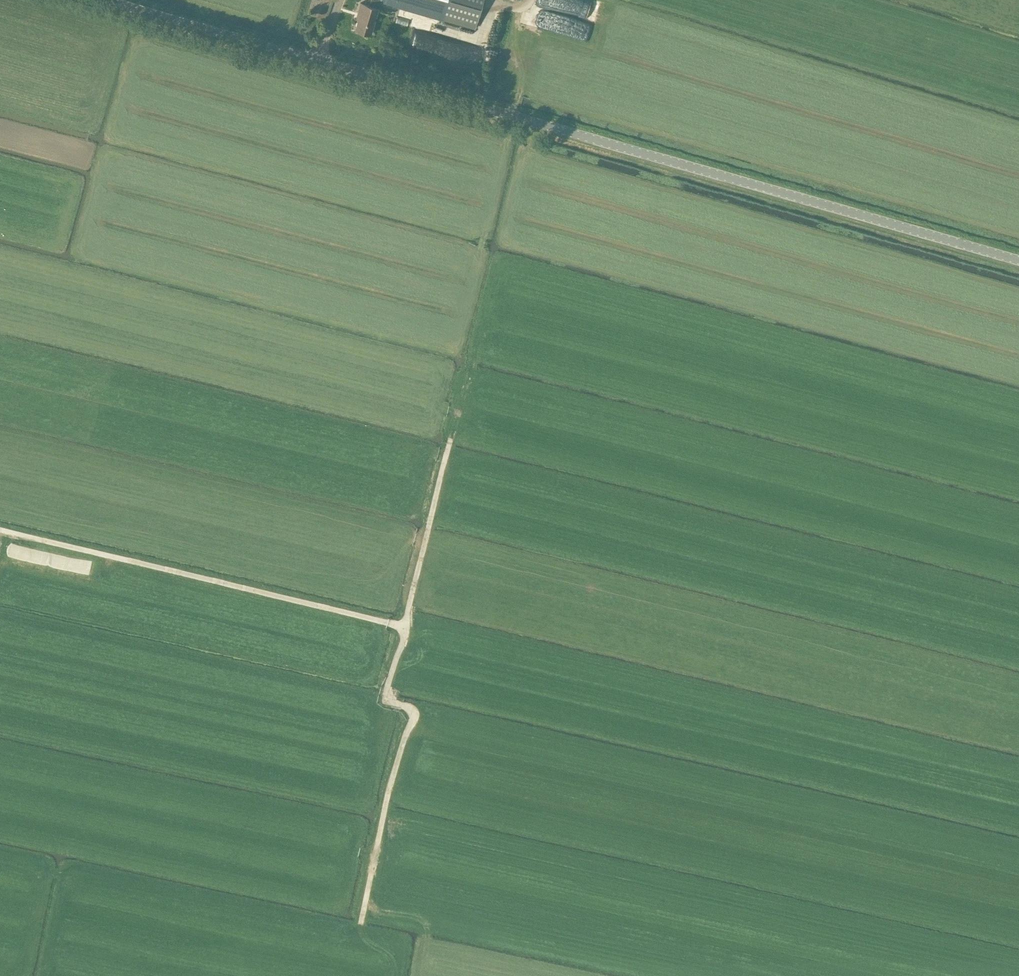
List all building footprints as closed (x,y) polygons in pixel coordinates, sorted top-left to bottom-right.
[(380,1),(380,0),(371,0),(369,5),(361,2),(357,13),(359,14),(355,29),(371,33),(378,8),(380,1)] [(380,1),(444,20),(444,18),(475,27),(483,0),(380,0),(380,1)] [(597,2),(589,0),(544,0),(542,7),(593,18),(597,2)] [(428,30),(432,18),(419,13),(415,25),(428,30)] [(568,16),(562,34),(586,41),(591,24),(568,16)]
